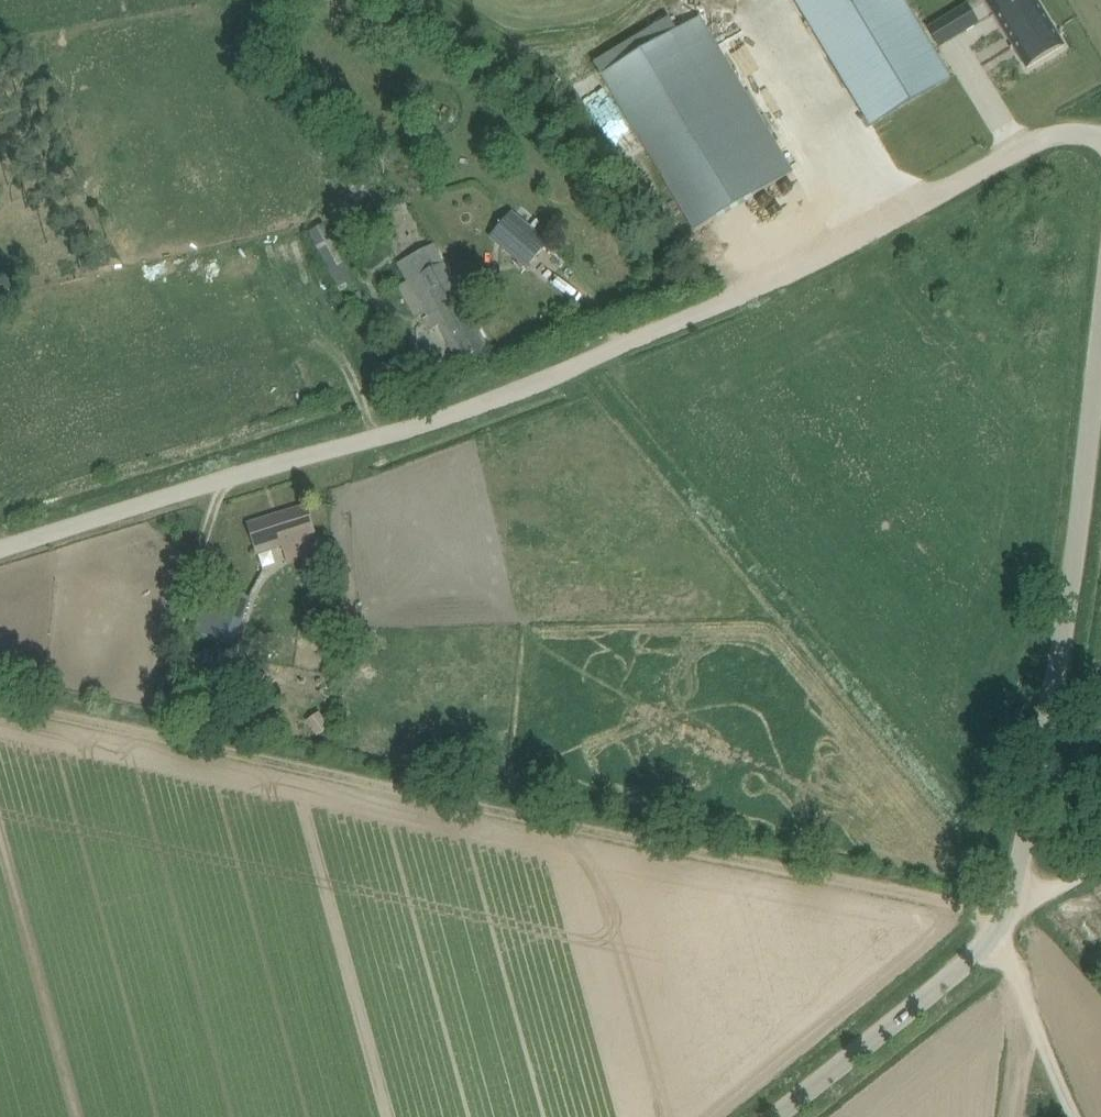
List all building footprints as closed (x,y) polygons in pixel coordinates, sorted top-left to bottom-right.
[(835,69),(847,89),(848,88),(859,106),(858,107),(869,127),(945,81),(897,0),(795,0),(802,12),(801,13),(824,51),(825,51),(836,68),(835,69)] [(1028,67),(1063,46),(1035,0),(1009,0),(1012,5),(996,14),(1028,67)] [(952,14),(963,33),(980,23),(968,4),(952,14)] [(696,231),(710,222),(794,172),(701,17),(603,76),(696,231)] [(493,236),(528,266),(547,244),(512,214),(493,236)] [(326,223),(311,230),(340,291),(356,283),(326,223)] [(440,326),(459,362),(488,347),(444,263),(443,264),(433,246),(399,264),(429,321),(426,322),(431,331),(440,326)] [(375,396),(386,394),(382,379),(371,381),(375,396)] [(322,553),(308,506),(249,524),(255,545),(258,553),(284,545),(290,563),(322,553)] [(195,632),(207,636),(228,643),(236,646),(252,597),(244,595),(224,588),(214,617),(200,613),(195,632)] [(307,721),(317,737),(330,728),(320,712),(307,721)]
